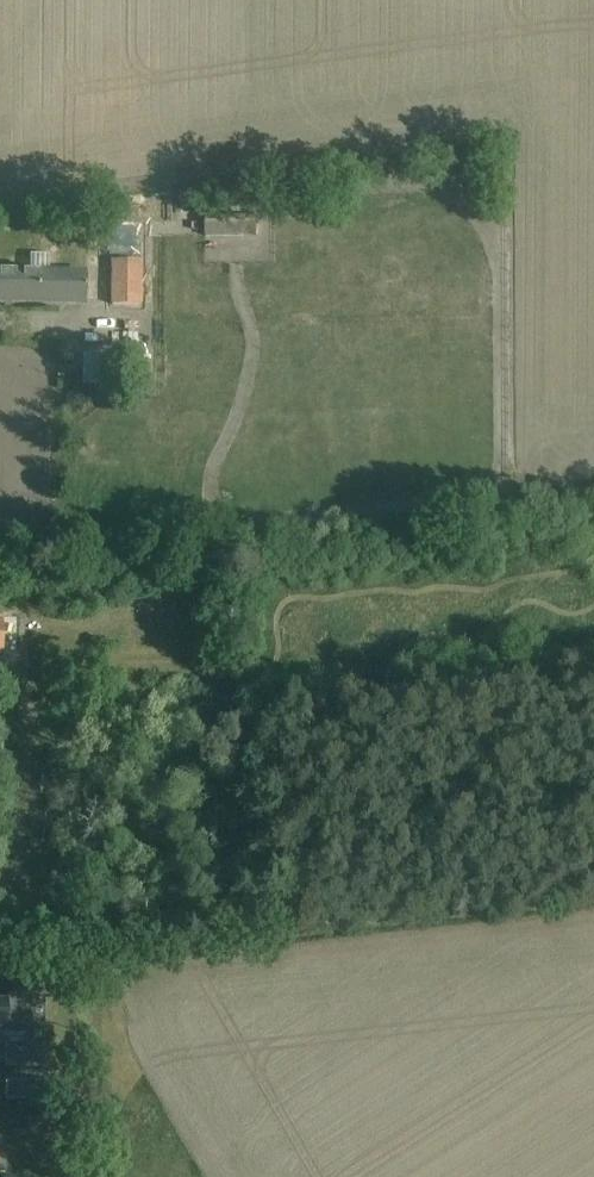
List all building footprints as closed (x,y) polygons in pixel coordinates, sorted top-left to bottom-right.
[(258,193),(244,193),(244,204),(258,204),(258,193)] [(257,217),(206,217),(207,237),(258,237),(257,217)] [(113,260),(113,305),(141,305),(142,261),(113,260)] [(85,303),(86,272),(0,270),(0,301),(85,303)] [(96,383),(95,354),(79,354),(80,384),(96,383)] [(4,1030),(6,1030),(5,1067),(44,1068),(44,1048),(31,1048),(32,995),(7,994),(7,1002),(4,1002),(0,1002),(0,1029),(4,1030)] [(48,1081),(5,1080),(5,1100),(48,1100),(48,1081)] [(75,1114),(27,1118),(29,1137),(77,1132),(75,1114)]
